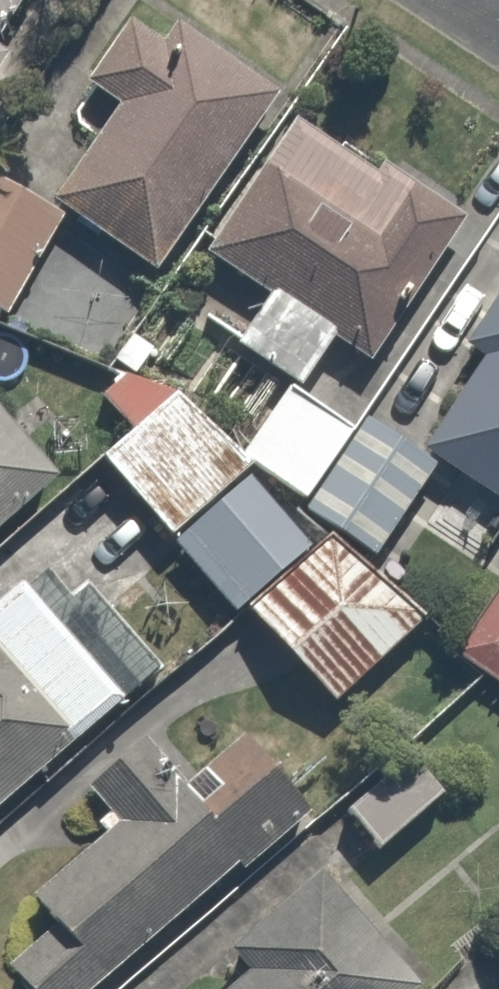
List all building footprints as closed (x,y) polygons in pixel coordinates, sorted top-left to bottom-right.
[(40,0),(0,0),(0,63),(40,0)] [(46,186),(153,259),(272,86),(146,0),(139,0),(88,74),(112,91),(46,186)] [(299,120),(218,248),(268,279),(230,340),(293,380),(322,335),(358,358),(448,214),(299,120)] [(35,207),(0,193),(0,295),(35,207)] [(467,364),(413,445),(498,502),(498,284),(452,355),(467,364)] [(174,376),(92,454),(326,697),(416,611),(352,544),(417,482),(319,379),(245,449),(174,376)] [(42,466),(0,421),(0,505),(42,466)] [(2,569),(0,570),(0,777),(105,671),(2,569)] [(460,649),(498,671),(498,581),(460,649)] [(123,799),(32,892),(51,911),(3,961),(32,988),(75,988),(284,772),(231,720),(173,780),(127,736),(93,770),(123,799)] [(410,742),(340,799),(373,840),(443,782),(410,742)] [(307,860),(220,931),(248,966),(220,988),(405,988),(409,986),(307,860)]
